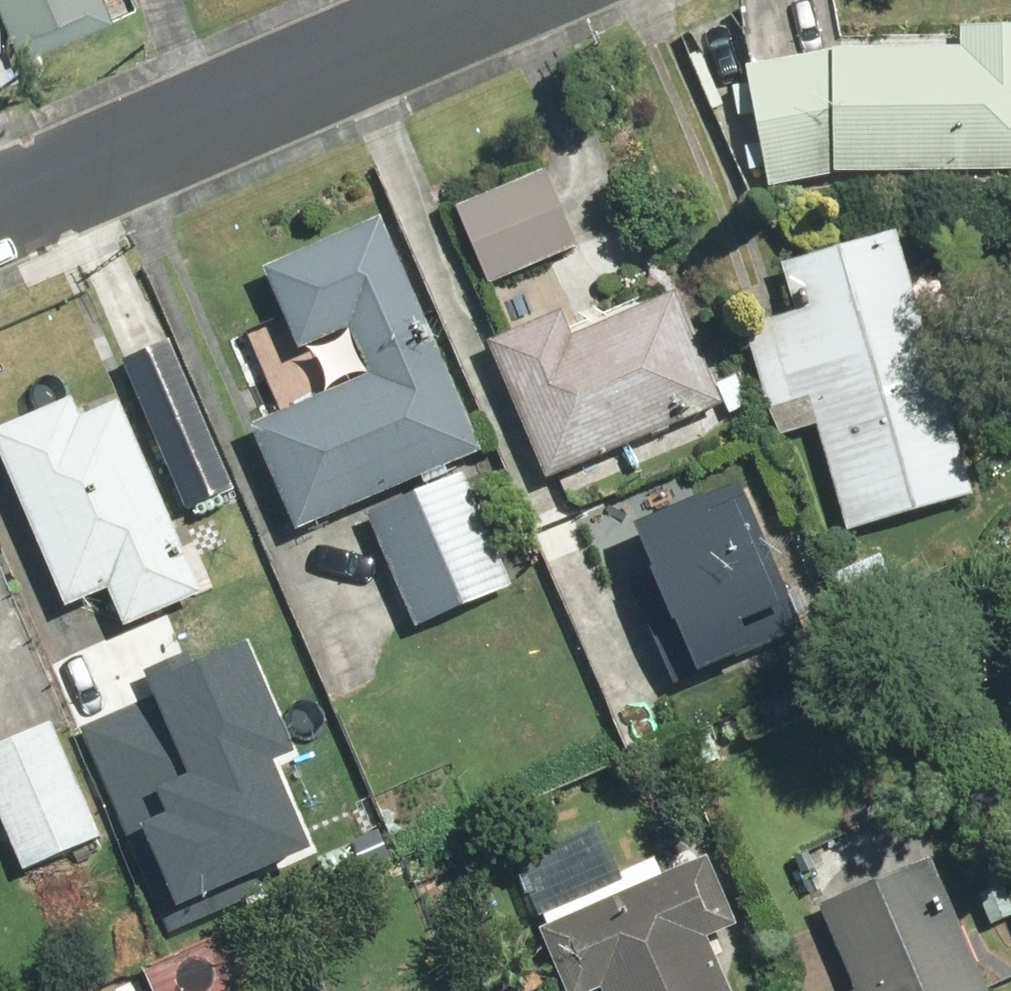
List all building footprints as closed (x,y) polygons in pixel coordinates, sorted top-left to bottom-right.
[(20,64),(118,22),(108,0),(0,0),(0,16),(20,64)] [(1010,169),(1010,26),(971,26),(949,45),(826,45),(825,5),(737,23),(749,64),(736,68),(763,187),(833,169),(1010,169)] [(571,152),(447,199),(478,283),(603,236),(571,152)] [(288,358),(306,350),(323,390),(245,422),(294,532),(479,455),(379,215),(251,268),(288,358)] [(812,420),(842,531),(978,494),(905,227),(772,263),(786,314),(737,327),(766,433),(812,420)] [(658,263),(484,338),(546,482),(720,408),(658,263)] [(169,337),(130,354),(192,499),(231,483),(169,337)] [(0,424),(0,467),(61,609),(104,590),(117,622),(199,587),(118,400),(78,417),(69,397),(0,424)] [(476,462),(368,507),(417,627),(526,582),(476,462)] [(740,473),(623,520),(688,682),(805,634),(740,473)] [(152,690),(83,720),(165,906),(313,841),(274,754),(299,743),(253,639),(203,662),(195,645),(142,669),(152,690)] [(0,743),(0,819),(23,871),(100,837),(48,722),(0,743)] [(538,925),(562,990),(586,990),(592,989),(592,990),(731,990),(708,937),(738,923),(710,851),(671,867),(647,811),(522,864),(546,921),(538,925)] [(816,899),(852,990),(984,990),(931,854),(816,899)] [(147,990),(245,990),(220,934),(138,969),(147,990)]
